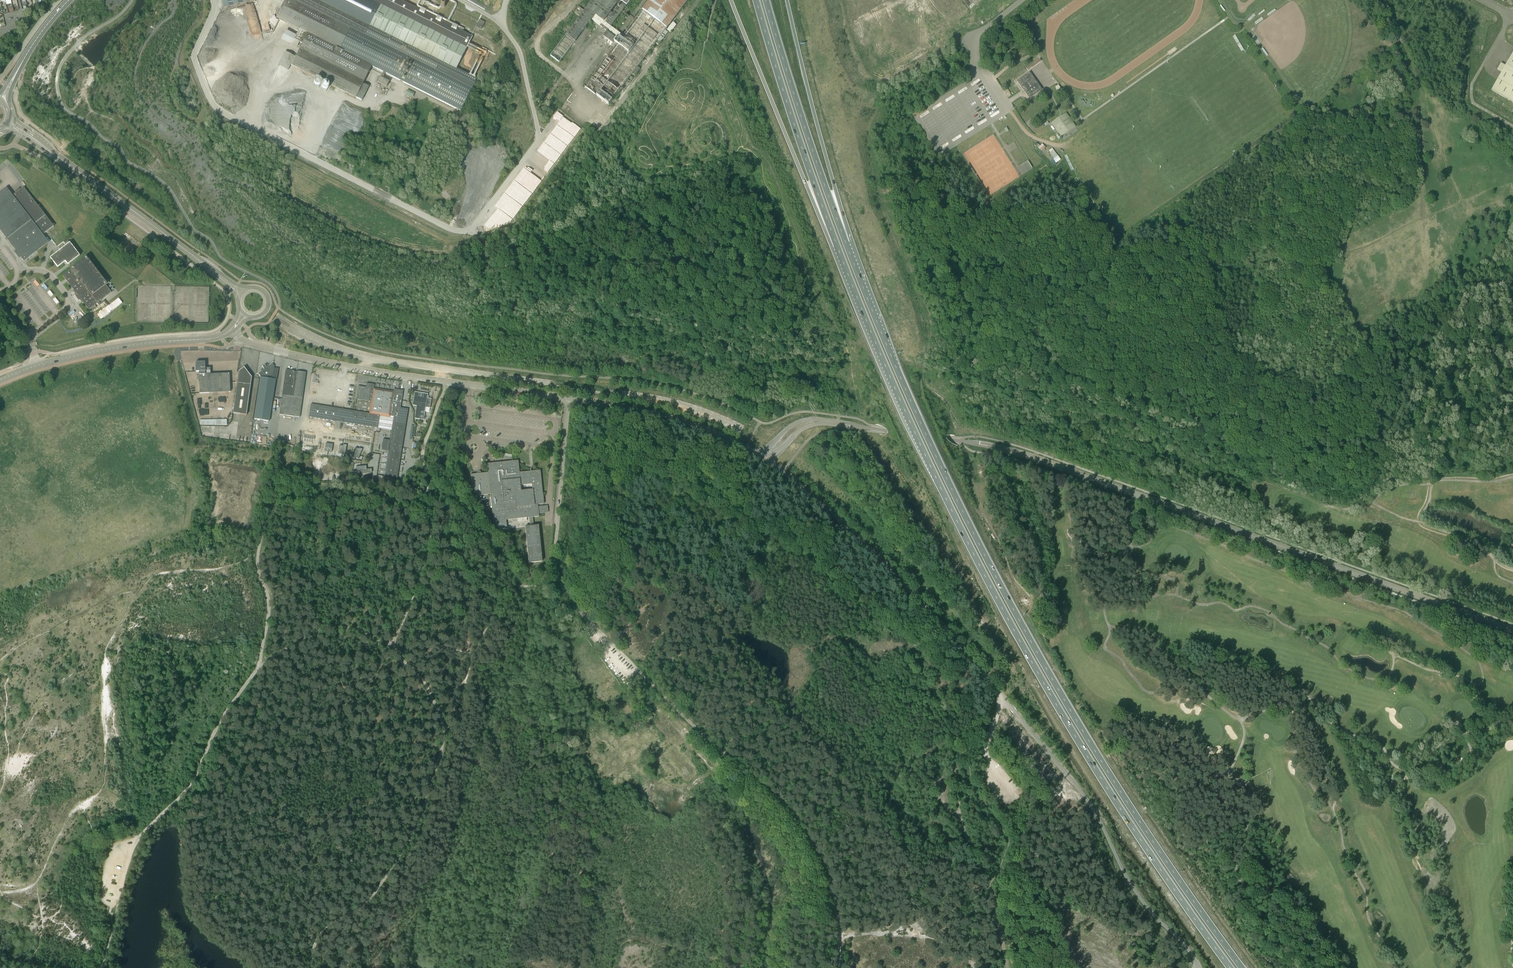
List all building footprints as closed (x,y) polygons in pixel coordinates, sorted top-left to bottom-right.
[(253,0),(222,0),(224,8),(253,1),(253,0)] [(276,18),(299,29),(296,36),(290,33),(288,36),(303,44),(296,57),(286,52),(278,66),(288,71),(291,65),(362,101),(369,87),(363,84),(372,67),(440,101),(461,111),(475,81),(455,71),(472,37),(399,0),(285,0),(276,18)] [(613,44),(605,54),(608,56),(585,87),(609,105),(633,74),(635,76),(640,69),(638,67),(656,43),(658,45),(668,32),(665,30),(688,0),(651,0),(623,36),(611,26),(627,5),(631,0),(593,0),(551,56),(559,62),(591,21),(592,21),(590,23),(595,26),(597,24),(607,31),(604,36),(613,44)] [(485,23),(480,20),(476,27),(481,30),(485,23)] [(1021,30),(1028,40),(1033,36),(1026,26),(1021,30)] [(1506,66),(1502,63),(1498,70),(1502,72),(1492,90),(1512,102),(1512,54),(1506,66)] [(1031,72),(1021,78),(1017,81),(1029,99),(1042,89),(1031,72)] [(379,78),(377,83),(386,88),(389,83),(379,78)] [(1053,122),(1061,138),(1073,131),(1074,133),(1078,130),(1069,113),(1053,122)] [(529,163),(547,176),(575,137),(561,127),(554,138),(561,143),(553,154),(546,149),(540,157),(536,154),(529,163)] [(1042,143),(1038,147),(1042,152),(1047,147),(1042,143)] [(1053,148),(1049,151),(1055,158),(1052,160),(1055,165),(1062,159),(1053,148)] [(23,187),(20,190),(19,189),(15,192),(16,193),(12,196),(9,192),(6,188),(0,193),(0,230),(24,261),(37,251),(48,242),(42,235),(52,228),(54,226),(50,221),(48,219),(46,217),(45,214),(34,200),(23,187)] [(503,214),(498,211),(488,227),(493,230),(495,226),(498,228),(499,224),(502,226),(504,223),(506,224),(508,222),(511,223),(514,217),(505,211),(503,214)] [(60,250),(55,254),(50,257),(58,268),(64,263),(65,262),(68,265),(80,256),(70,242),(60,250)] [(104,281),(89,261),(86,257),(71,269),(63,276),(65,279),(67,281),(72,288),(74,291),(73,291),(76,294),(75,295),(79,301),(80,300),(82,303),(83,302),(89,310),(111,293),(105,285),(107,284),(104,281)] [(195,362),(196,367),(196,372),(199,372),(200,393),(231,392),(230,378),(229,373),(205,374),(205,372),(205,362),(195,362)] [(261,377),(260,382),(254,419),(269,421),(276,380),(270,379),(271,376),(273,375),(274,366),(272,363),(269,365),(269,368),(266,367),(265,365),(264,365),(265,366),(263,367),(262,367),(263,368),(261,371),(258,373),(261,377)] [(246,415),(252,378),(244,368),(244,367),(239,372),(239,371),(239,372),(233,413),(240,414),(246,415)] [(286,370),(285,375),(282,395),(280,410),(278,410),(277,414),(280,414),(279,415),(293,417),(293,419),(297,419),(298,417),(300,418),(306,373),(297,372),(294,372),(294,371),(286,370)] [(358,386),(357,391),(356,399),(371,402),(369,414),(311,404),(309,417),(378,429),(380,416),(390,418),(391,416),(394,417),(384,476),(397,478),(408,409),(400,408),(403,391),(394,389),(394,392),(358,386)] [(427,395),(415,393),(413,405),(417,406),(415,418),(423,420),(425,411),(429,412),(430,408),(431,399),(427,399),(427,395)] [(202,426),(202,435),(211,435),(211,433),(218,433),(218,430),(223,430),(223,426),(202,426)] [(358,447),(351,455),(353,457),(360,450),(358,447)] [(358,452),(351,459),(354,462),(361,454),(358,452)] [(487,464),(488,469),(488,473),(470,475),(472,491),(475,491),(475,496),(490,495),(493,531),(507,530),(506,520),(517,520),(517,522),(527,521),(527,518),(530,518),(530,526),(525,527),(529,563),(542,562),(538,525),(533,526),(532,517),(539,517),(538,513),(541,513),(541,507),(538,507),(537,505),(544,504),(543,495),(542,495),(540,471),(519,473),(518,461),(487,464)] [(620,705),(629,717),(635,712),(626,700),(620,705)] [(649,713),(632,727),(634,730),(641,724),(642,722),(650,716),(652,718),(653,717),(649,713)]
